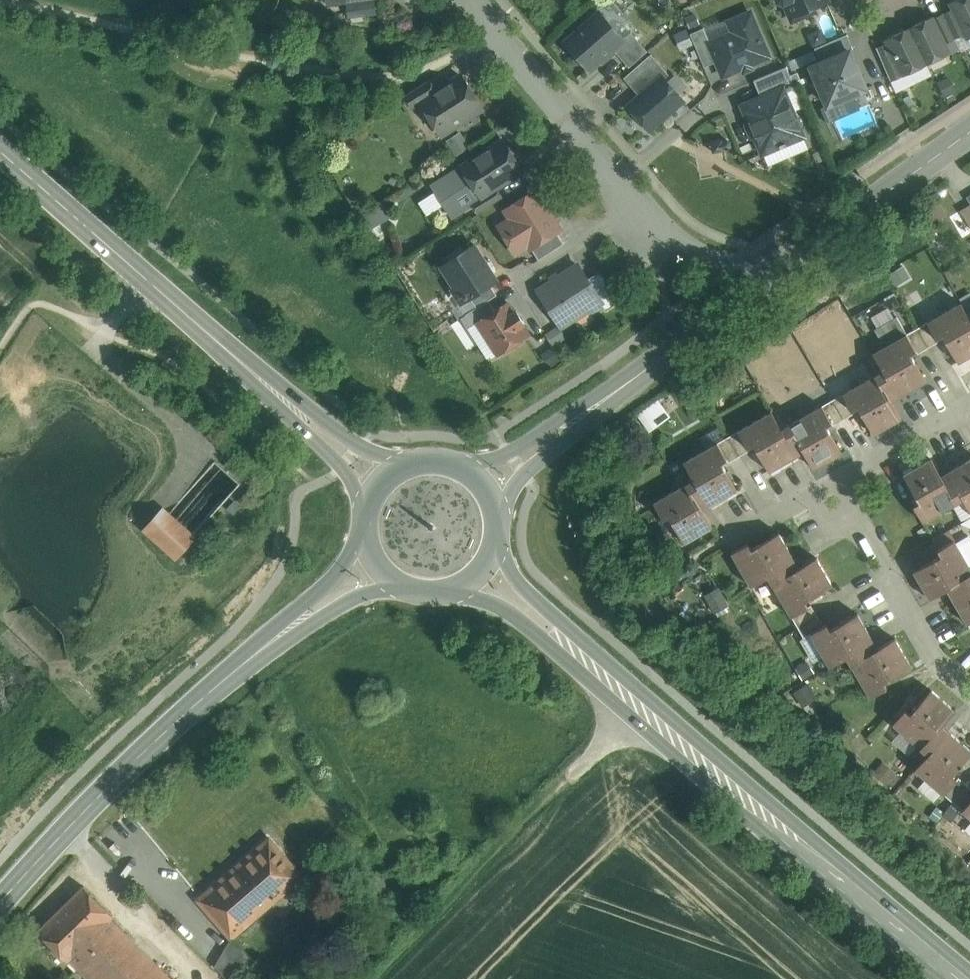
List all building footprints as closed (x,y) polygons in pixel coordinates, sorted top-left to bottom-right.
[(347,12),(378,13),(378,0),(364,0),(347,0),(347,12)] [(784,2),(785,1),(793,19),(813,11),(812,7),(827,0),(778,0),(784,2)] [(950,1),(954,7),(943,13),(955,38),(966,32),(968,37),(969,36),(969,0),(952,0),(950,1)] [(566,42),(589,69),(601,59),(602,61),(615,51),(613,48),(624,39),(600,12),(566,42)] [(733,32),(709,42),(723,76),(769,56),(751,12),(729,21),(733,32)] [(932,18),(931,16),(909,27),(927,63),(949,52),(944,43),(955,38),(943,13),(932,18)] [(909,27),(886,38),(888,41),(904,74),(891,80),(894,88),(931,72),(927,63),(909,27)] [(888,41),(876,47),(891,80),(904,74),(888,41)] [(811,66),(827,104),(866,88),(850,50),(811,66)] [(651,54),(624,77),(640,95),(662,76),(664,78),(669,74),(651,54)] [(436,91),(421,101),(422,102),(442,133),(482,107),(462,75),(436,91)] [(640,95),(629,105),(650,129),(683,100),(664,78),(662,76),(640,95)] [(429,79),(404,96),(412,108),(422,102),(421,101),(436,91),(429,79)] [(743,104),(762,152),(803,135),(784,87),(743,104)] [(722,139),(712,141),(712,142),(713,151),(714,151),(723,149),(729,147),(731,145),(730,141),(728,139),(722,140),(722,139)] [(503,140),(463,165),(465,169),(453,173),(471,201),(481,195),(482,196),(496,187),(522,170),(503,140)] [(496,187),(482,196),(481,195),(471,201),(478,212),(502,197),(496,187)] [(535,190),(506,209),(518,227),(506,235),(516,251),(529,243),(531,247),(557,231),(560,229),(535,190)] [(960,208),(969,226),(969,202),(960,208)] [(557,231),(531,247),(539,259),(564,243),(557,231)] [(475,244),(442,265),(454,285),(454,288),(462,301),(470,296),(490,283),(497,279),(475,244)] [(578,265),(539,290),(561,325),(573,317),(571,314),(587,304),(591,310),(602,304),(603,303),(587,278),(578,265)] [(620,300),(601,270),(587,278),(603,303),(602,304),(606,310),(620,300)] [(490,283),(470,296),(477,307),(497,294),(490,283)] [(508,302),(478,321),(499,353),(529,334),(522,324),(525,322),(517,310),(514,312),(508,302)] [(961,302),(927,322),(937,338),(943,335),(958,362),(969,355),(969,318),(961,302)] [(889,304),(869,315),(883,340),(903,329),(889,304)] [(927,322),(917,328),(928,347),(939,341),(937,338),(927,322)] [(928,347),(917,328),(907,334),(916,350),(918,353),(928,347)] [(907,334),(873,353),(883,370),(843,393),(852,410),(853,410),(858,406),(874,434),(902,418),(892,400),(926,381),(911,353),(916,350),(907,334)] [(852,410),(843,393),(832,399),(844,419),(854,412),(853,410),(852,410)] [(637,412),(649,429),(671,414),(659,396),(637,412)] [(844,419),(832,399),(822,405),(832,422),(833,425),(844,419)] [(822,405),(782,428),(772,411),(738,430),(748,447),(754,444),(769,471),(804,451),(814,468),(842,452),(826,425),(832,422),(822,405)] [(748,447),(738,430),(728,436),(739,456),(750,450),(748,447)] [(739,456),(728,436),(717,442),(727,459),(729,462),(739,456)] [(727,459),(717,442),(684,462),(694,479),(654,502),(663,518),(669,515),(685,542),(712,526),(702,509),(737,489),(721,462),(727,459)] [(941,476),(931,458),(904,474),(919,502),(914,505),(923,521),(964,498),(969,509),(969,459),(941,476)] [(163,508),(146,528),(177,554),(194,535),(163,508)] [(799,567),(779,532),(752,548),(748,543),(732,552),(751,586),(768,576),(792,616),(808,606),(805,601),(832,585),(816,557),(799,567)] [(955,540),(938,549),(941,555),(914,570),(930,598),(947,589),(967,623),(969,622),(969,567),(955,540)] [(707,618),(730,608),(714,570),(691,580),(707,618)] [(811,605),(808,606),(792,616),(798,626),(817,615),(811,605)] [(857,613),(830,629),(827,623),(823,626),(811,633),(830,666),(847,656),(870,696),(887,687),(884,681),(911,666),(895,638),(877,648),(857,613)] [(817,615),(798,626),(804,637),(811,633),(810,633),(823,626),(817,615)] [(942,725),(955,710),(931,689),(910,713),(905,708),(893,723),(928,753),(915,768),(944,794),(956,779),(952,775),(969,754),(969,749),(942,725)] [(968,785),(959,777),(956,779),(944,794),(953,802),(968,785)] [(953,802),(962,810),(969,801),(969,787),(968,785),(953,802)] [(269,837),(197,899),(219,924),(246,900),(254,908),(299,871),(269,837)] [(84,886),(38,931),(67,960),(70,957),(79,967),(120,928),(110,918),(113,915),(84,886)] [(246,900),(219,924),(230,937),(258,912),(254,908),(246,900)] [(120,928),(79,967),(91,978),(171,978),(120,928)] [(246,953),(232,941),(213,963),(227,975),(246,953)]
